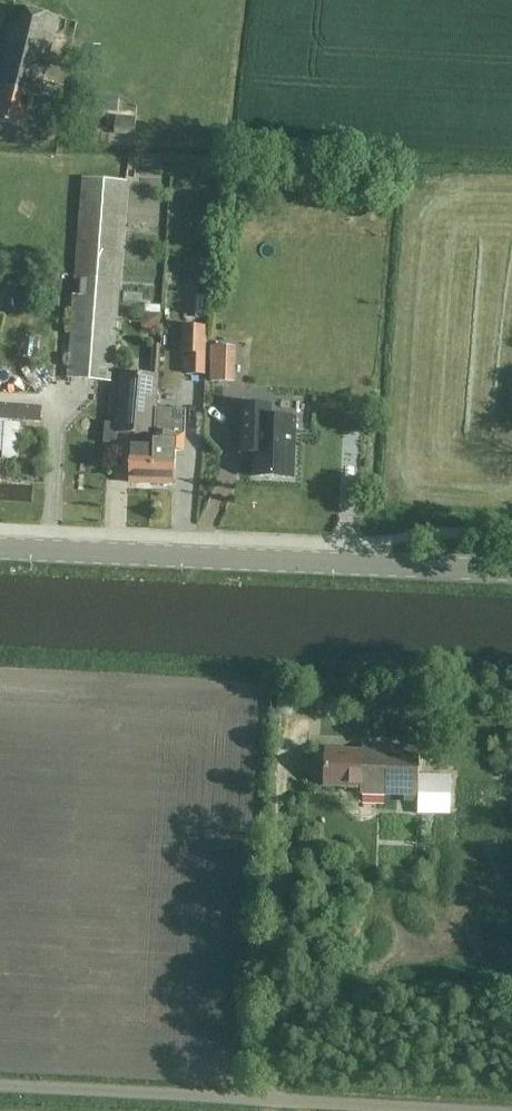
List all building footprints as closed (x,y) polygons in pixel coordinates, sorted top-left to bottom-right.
[(5,65),(0,86),(0,124),(26,130),(34,97),(38,98),(58,17),(15,7),(1,63),(5,65)] [(119,95),(95,93),(94,108),(118,110),(119,95)] [(116,117),(114,133),(134,135),(136,119),(116,117)] [(114,382),(129,181),(82,177),(74,279),(83,280),(81,295),(73,294),(67,379),(114,382)] [(190,345),(189,374),(205,375),(205,346),(190,345)] [(229,383),(231,347),(213,346),(212,382),(229,383)] [(131,483),(153,484),(155,409),(156,409),(158,375),(119,374),(117,432),(136,433),(136,449),(132,449),(131,483)] [(272,418),(272,406),(242,405),(240,453),(242,453),(255,453),(255,477),(256,477),(293,478),(295,419),(272,418)] [(155,409),(153,484),(175,485),(176,452),(185,452),(187,410),(156,409),(155,409)] [(449,814),(450,776),(420,774),(421,747),(363,745),(363,753),(327,751),(326,787),(361,788),(361,794),(419,796),(419,813),(449,814)]
